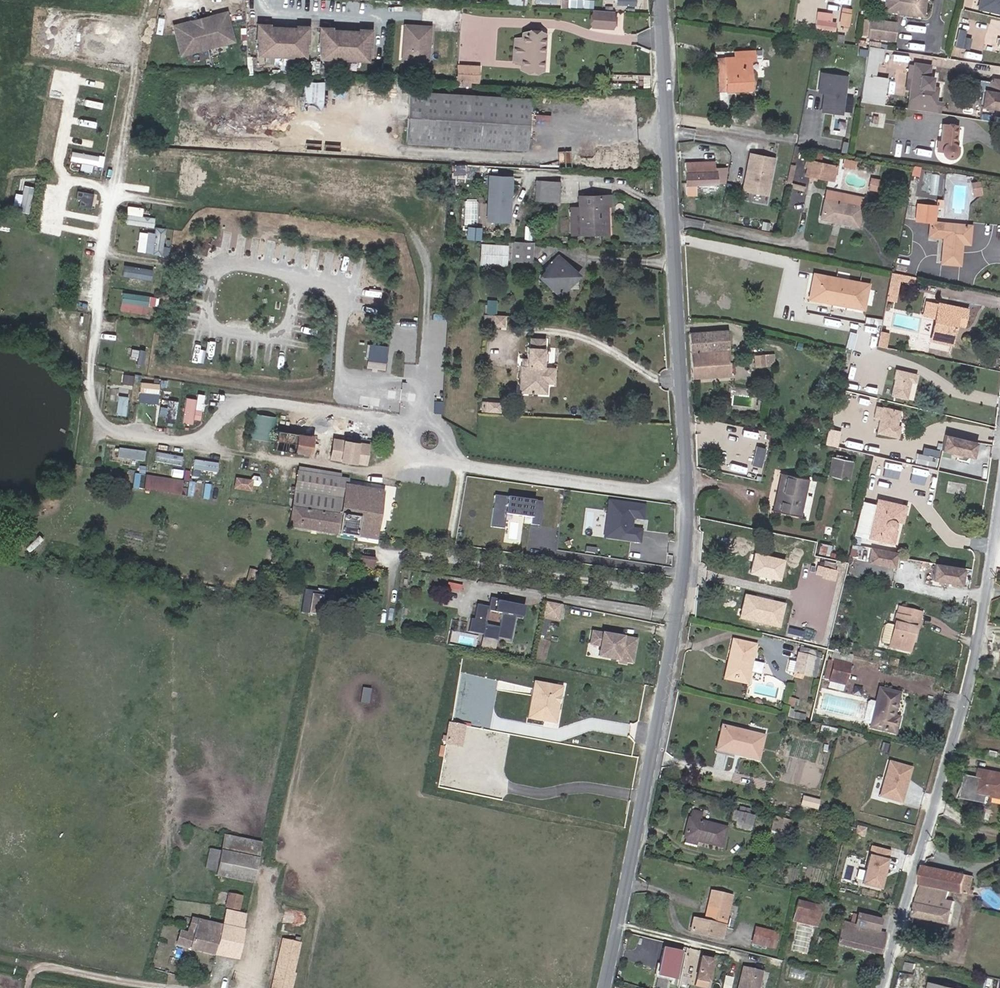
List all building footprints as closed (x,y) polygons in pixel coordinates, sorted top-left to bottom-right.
[(924,12),(925,0),(884,0),(883,6),(924,12)] [(979,5),(999,10),(999,0),(980,0),(979,5)] [(191,17),(176,20),(183,48),(234,35),(228,8),(212,11),(213,15),(192,20),(191,17)] [(618,28),(619,10),(594,8),(592,26),(618,28)] [(834,27),(837,12),(819,8),(816,23),(834,27)] [(839,20),(850,22),(851,17),(852,10),(841,8),(839,20)] [(868,34),(893,38),(896,20),(870,16),(868,34)] [(262,23),(271,24),(272,21),(260,20),(259,36),(261,36),(262,23)] [(271,24),(262,23),(261,36),(260,52),(306,56),(307,39),(308,26),(299,26),(271,24)] [(308,26),(307,39),(309,40),(310,24),(299,24),(299,26),(308,26)] [(319,41),(322,41),(323,27),(332,28),(332,26),(321,25),(319,41)] [(403,25),(401,60),(408,61),(410,26),(403,25)] [(410,26),(408,61),(426,62),(429,27),(410,26)] [(367,60),(368,44),(369,31),(359,30),(332,28),(323,27),(322,41),(321,57),(367,60)] [(369,31),(368,44),(370,44),(371,29),(360,28),(359,30),(369,31)] [(821,31),(820,41),(832,43),(833,32),(821,31)] [(520,69),(541,71),(543,35),(523,34),(523,40),(514,39),(512,62),(521,63),(520,69)] [(863,101),(887,104),(891,76),(880,75),(884,47),(871,45),(863,101)] [(724,59),(726,92),(751,90),(749,60),(755,59),(754,51),(734,52),(734,58),(724,59)] [(719,93),(726,92),(724,59),(717,60),(719,93)] [(930,89),(932,78),(927,76),(929,67),(915,64),(909,99),(934,102),(936,90),(930,89)] [(476,83),(477,67),(456,66),(455,82),(476,83)] [(841,114),(846,78),(821,74),(818,92),(827,93),(826,100),(823,100),(822,112),(841,114)] [(992,79),(988,82),(987,90),(999,93),(999,80),(992,79)] [(987,90),(983,90),(980,108),(999,111),(999,93),(987,90)] [(524,148),(527,99),(410,92),(407,140),(524,148)] [(942,125),(938,150),(943,151),(943,153),(944,155),(946,157),(948,158),(950,158),(952,157),(954,154),(955,153),(955,150),(953,148),(957,128),(942,125)] [(95,171),(96,164),(104,165),(106,155),(74,150),(72,159),(84,161),(83,169),(95,171)] [(766,194),(772,159),(750,155),(746,175),(747,175),(746,179),(745,178),(743,190),(766,194)] [(853,168),(854,161),(847,159),(846,166),(853,168)] [(715,171),(714,161),(686,162),(687,172),(685,172),(686,185),(716,183),(716,171),(715,171)] [(813,161),(809,176),(834,181),(838,167),(813,161)] [(789,166),(784,187),(804,192),(805,186),(790,183),(793,167),(789,166)] [(726,183),(727,170),(716,171),(716,183),(726,183)] [(514,221),(516,174),(491,173),(488,219),(514,221)] [(966,209),(969,175),(947,173),(945,199),(942,198),(941,207),(966,209)] [(876,191),(878,180),(872,179),(870,190),(876,191)] [(556,200),(557,182),(535,181),(535,199),(556,200)] [(978,183),(971,184),(972,191),(980,189),(978,183)] [(16,211),(33,213),(34,185),(26,184),(25,193),(17,192),(16,211)] [(82,190),(80,205),(94,207),(96,192),(82,190)] [(857,227),(863,199),(826,192),(821,219),(857,227)] [(609,195),(577,196),(578,208),(578,213),(569,213),(570,234),(604,233),(604,226),(607,225),(606,206),(610,206),(609,195)] [(144,215),(145,206),(129,205),(128,223),(156,225),(157,216),(144,215)] [(931,208),(918,206),(916,221),(931,223),(928,237),(944,240),(942,264),(960,266),(963,244),(969,245),(971,227),(934,224),(937,209),(931,208)] [(167,254),(169,228),(156,227),(155,232),(140,231),(138,252),(167,254)] [(511,258),(531,259),(532,242),(508,241),(507,254),(511,254),(511,258)] [(505,246),(483,245),(482,262),(494,262),(494,256),(504,256),(505,246)] [(494,262),(482,262),(482,264),(504,265),(504,256),(494,256),(494,262)] [(573,271),(557,256),(537,277),(542,281),(549,281),(549,288),(555,288),(555,293),(557,296),(557,293),(560,293),(561,288),(566,288),(572,280),(573,271)] [(126,277),(154,279),(155,267),(127,265),(126,277)] [(897,296),(899,282),(915,284),(916,277),(891,272),(887,294),(897,296)] [(814,275),(810,300),(865,310),(870,285),(814,275)] [(151,304),(158,305),(159,296),(124,291),(121,309),(150,313),(151,304)] [(935,316),(938,302),(927,300),(924,313),(935,316)] [(496,314),(497,301),(488,301),(487,313),(496,314)] [(968,308),(938,302),(935,319),(930,340),(951,345),(955,324),(965,326),(968,308)] [(507,316),(485,315),(484,320),(495,321),(494,326),(503,326),(503,321),(506,321),(507,316)] [(148,345),(149,325),(135,324),(134,333),(140,334),(139,344),(148,345)] [(691,333),(694,377),(729,375),(726,331),(691,333)] [(853,349),(856,334),(850,333),(847,348),(853,349)] [(885,347),(887,334),(879,333),(878,338),(883,339),(882,347),(885,347)] [(520,366),(518,385),(527,386),(526,392),(541,393),(542,383),(547,384),(551,380),(552,371),(551,367),(543,366),(543,360),(544,352),(544,346),(540,346),(541,338),(529,337),(529,345),(526,345),(525,357),(522,356),(521,366),(520,366)] [(764,354),(763,339),(752,340),(753,355),(764,354)] [(389,346),(371,344),(368,367),(386,370),(389,346)] [(773,353),(764,354),(765,367),(775,367),(773,353)] [(764,354),(753,355),(754,368),(765,367),(764,354)] [(556,367),(551,366),(551,367),(552,371),(551,380),(547,384),(554,385),(556,367)] [(141,380),(139,401),(160,403),(162,382),(141,380)] [(908,398),(911,384),(896,381),(893,395),(908,398)] [(195,424),(196,418),(202,419),(207,394),(200,392),(199,398),(186,396),(181,422),(195,424)] [(128,415),(129,394),(120,394),(118,414),(128,415)] [(177,419),(179,400),(166,399),(164,418),(177,419)] [(488,400),(483,400),(482,409),(487,409),(488,409),(501,410),(501,401),(488,400)] [(899,438),(900,428),(897,428),(899,412),(878,408),(876,418),(882,419),(880,435),(899,438)] [(252,437),(271,440),(275,415),(257,412),(252,437)] [(274,449),(309,454),(312,435),(277,430),(274,449)] [(974,456),(977,441),(949,435),(946,450),(974,456)] [(331,457),(365,462),(368,445),(334,439),(331,457)] [(922,445),(918,462),(939,466),(943,449),(922,445)] [(146,459),(146,449),(120,447),(119,458),(146,459)] [(104,468),(107,453),(107,449),(101,448),(98,467),(104,468)] [(154,461),(183,464),(184,454),(155,452),(154,461)] [(113,455),(107,453),(104,468),(110,470),(113,455)] [(828,474),(849,479),(854,461),(832,456),(828,474)] [(220,472),(220,461),(195,459),(194,475),(204,475),(204,471),(220,472)] [(146,468),(144,482),(181,487),(183,474),(146,468)] [(347,478),(297,470),(288,525),(374,539),(382,491),(346,485),(347,478)] [(965,485),(967,475),(949,471),(947,481),(965,485)] [(801,515),(809,479),(782,474),(775,509),(801,515)] [(248,490),(250,480),(235,478),(233,488),(248,490)] [(526,515),(525,522),(543,524),(545,499),(494,493),(491,525),(506,527),(508,513),(526,515)] [(877,497),(876,503),(901,509),(900,517),(905,518),(908,504),(877,497)] [(611,498),(605,537),(644,542),(646,528),(635,527),(636,517),(647,519),(649,503),(611,498)] [(901,509),(876,503),(868,537),(894,543),(898,530),(895,529),(899,524),(896,515),(900,517),(901,509)] [(637,518),(636,526),(647,527),(647,519),(637,518)] [(896,567),(898,552),(871,547),(869,562),(896,567)] [(780,558),(751,553),(748,572),(777,578),(780,558)] [(369,568),(370,560),(357,558),(355,566),(369,568)] [(823,575),(835,578),(837,568),(818,564),(817,572),(824,573),(823,575)] [(961,584),(963,569),(936,564),(934,579),(961,584)] [(251,568),(249,580),(255,581),(257,570),(251,568)] [(325,615),(328,599),(311,596),(311,593),(304,592),(301,610),(325,615)] [(745,593),(740,614),(776,622),(781,601),(745,593)] [(489,610),(488,613),(503,616),(515,619),(517,612),(508,610),(509,604),(497,602),(496,604),(493,604),(494,601),(491,601),(489,610)] [(546,605),(542,626),(557,629),(561,608),(546,605)] [(489,610),(477,607),(474,622),(471,622),(468,635),(483,638),(485,630),(488,613),(489,610)] [(909,651),(913,635),(916,622),(920,623),(923,612),(904,607),(902,615),(899,614),(898,614),(895,624),(888,623),(887,623),(886,625),(882,640),(883,643),(890,644),(890,646),(909,651)] [(522,620),(525,610),(517,609),(517,612),(515,619),(522,620)] [(515,619),(503,616),(500,633),(498,641),(510,643),(515,619)] [(483,640),(497,643),(498,641),(500,633),(485,630),(483,638),(483,640)] [(591,650),(602,652),(611,654),(609,664),(632,669),(636,647),(593,639),(591,650)] [(747,684),(755,645),(733,640),(724,678),(747,684)] [(813,656),(809,676),(816,678),(821,652),(800,646),(799,653),(813,656)] [(599,662),(609,664),(611,654),(602,652),(599,662)] [(803,675),(809,676),(813,656),(799,653),(796,662),(790,660),(787,671),(794,673),(793,677),(802,679),(803,675)] [(824,678),(830,679),(835,659),(829,658),(824,678)] [(835,659),(830,679),(845,683),(850,662),(835,659)] [(559,682),(535,678),(527,714),(545,718),(552,714),(555,702),(553,699),(555,694),(557,692),(559,682)] [(564,684),(559,682),(557,692),(555,694),(553,699),(555,702),(552,714),(545,718),(556,721),(564,684)] [(894,715),(899,693),(881,688),(872,725),(896,731),(899,716),(894,715)] [(453,740),(455,728),(441,725),(438,737),(453,740)] [(758,760),(764,735),(723,725),(716,749),(758,760)] [(884,764),(875,798),(898,804),(903,788),(902,786),(903,783),(904,783),(908,770),(884,764)] [(985,768),(983,776),(980,776),(966,773),(962,788),(977,791),(989,794),(999,796),(999,771),(985,768)] [(977,791),(962,788),(961,796),(985,802),(986,796),(989,794),(977,791)] [(802,804),(818,807),(820,799),(804,795),(802,804)] [(739,812),(749,814),(750,808),(740,806),(739,812)] [(685,837),(696,840),(721,846),(726,826),(699,819),(701,812),(692,810),(690,818),(689,818),(685,837)] [(753,815),(749,814),(739,812),(732,811),(730,820),(751,824),(753,815)] [(784,836),(787,823),(774,820),(771,833),(784,836)] [(221,851),(256,858),(259,843),(224,835),(221,851)] [(885,851),(868,846),(858,882),(876,887),(878,876),(875,875),(876,872),(879,873),(885,851)] [(217,869),(221,851),(198,847),(195,865),(217,869)] [(216,875),(252,881),(256,858),(221,851),(217,869),(216,875)] [(948,889),(949,889),(962,891),(965,874),(925,865),(920,883),(948,889)] [(965,874),(962,891),(969,893),(970,890),(973,875),(965,874)] [(948,889),(920,883),(911,914),(948,923),(953,900),(946,899),(948,889)] [(724,926),(731,896),(711,891),(704,921),(694,919),(691,930),(721,938),(724,926)] [(242,896),(228,893),(226,906),(239,909),(242,896)] [(819,904),(797,900),(794,913),(816,918),(819,904)] [(194,930),(188,929),(187,933),(180,932),(177,943),(205,951),(237,957),(245,913),(226,910),(223,925),(197,919),(194,930)] [(794,913),(794,916),(815,921),(816,918),(794,913)] [(879,953),(884,935),(875,933),(879,918),(857,913),(854,925),(842,922),(837,942),(879,953)] [(191,918),(188,929),(194,930),(197,919),(191,918)] [(792,950),(808,953),(812,924),(796,922),(792,950)] [(778,934),(758,929),(754,942),(774,947),(778,934)] [(271,987),(291,987),(295,973),(292,972),(299,943),(282,939),(271,987)] [(822,953),(824,947),(816,945),(815,952),(822,953)] [(676,980),(682,953),(664,949),(658,975),(676,980)] [(701,958),(695,985),(707,987),(713,961),(701,958)] [(738,987),(758,987),(762,971),(742,967),(738,987)]
